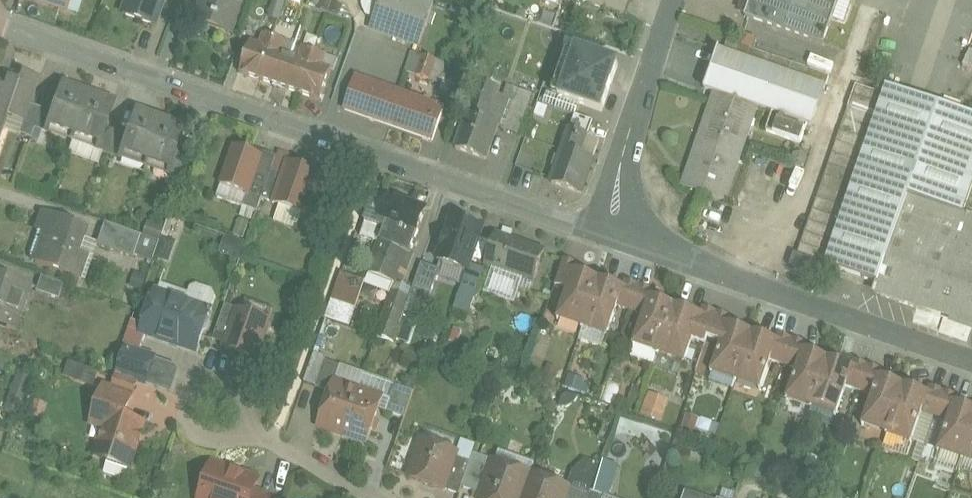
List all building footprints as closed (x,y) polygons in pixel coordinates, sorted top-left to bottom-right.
[(66,11),(70,0),(34,0),(66,11)] [(124,15),(158,27),(167,0),(129,0),(124,15)] [(198,22),(231,34),(243,0),(205,0),(198,22)] [(277,0),(274,0),(268,18),(281,21),(287,3),(277,0)] [(419,0),(381,0),(371,29),(421,46),(435,6),(419,0)] [(626,0),(592,0),(591,3),(628,16),(633,3),(626,0)] [(752,2),(750,1),(746,12),(748,13),(747,17),(825,44),(840,0),(753,0),(752,2)] [(289,42),(266,33),(261,46),(253,42),(242,74),(323,102),(334,71),(325,67),(329,55),(305,47),(301,59),(285,54),(289,42)] [(752,49),(730,41),(726,52),(748,60),(752,50),(752,49)] [(601,111),(617,63),(577,49),(560,97),(601,111)] [(831,77),(752,50),(748,60),(748,62),(721,52),(707,89),(719,93),(757,107),(781,115),(808,124),(814,126),(831,77)] [(6,117),(25,124),(26,124),(32,107),(41,79),(25,73),(22,83),(11,79),(7,89),(0,87),(0,135),(6,117)] [(446,107),(361,79),(350,112),(435,140),(446,107)] [(480,81),(457,149),(488,160),(499,126),(488,122),(500,88),(480,81)] [(884,95),(857,85),(849,108),(876,117),(884,95)] [(78,91),(64,87),(56,112),(50,128),(51,128),(75,137),(89,97),(77,93),(78,91)] [(888,87),(827,266),(878,283),(908,194),(965,214),(971,192),(971,116),(888,87)] [(521,92),(517,104),(516,103),(506,130),(520,135),(534,97),(521,92)] [(719,93),(686,188),(725,201),(757,107),(719,93)] [(102,101),(89,97),(75,137),(99,145),(100,145),(106,129),(114,104),(102,100),(102,101)] [(32,107),(26,124),(25,124),(21,136),(32,140),(36,130),(42,111),(32,107)] [(56,112),(44,107),(42,111),(36,130),(49,135),(51,128),(50,128),(56,112)] [(849,108),(798,256),(825,265),(876,117),(849,108)] [(150,116),(137,112),(129,137),(123,154),(124,155),(148,163),(162,121),(150,117),(150,116)] [(595,122),(576,115),(571,130),(572,130),(590,136),(591,135),(595,122)] [(808,124),(781,115),(776,129),(803,138),(808,124)] [(174,126),(162,121),(148,163),(172,171),(173,171),(179,154),(188,128),(175,124),(174,126)] [(117,133),(106,129),(100,145),(99,145),(97,152),(109,156),(117,133)] [(590,136),(572,130),(554,183),(582,193),(601,138),(591,135),(590,136)] [(129,137),(117,133),(109,156),(122,160),(124,155),(123,154),(129,137)] [(252,152),(236,146),(218,198),(245,207),(249,195),(263,156),(252,152)] [(190,158),(179,154),(173,171),(172,171),(170,176),(183,181),(190,158)] [(263,156),(249,195),(245,207),(259,212),(263,199),(273,171),(277,160),(263,155),(263,156)] [(322,175),(290,164),(286,175),(276,204),(308,215),(322,175)] [(286,175),(273,171),(263,199),(276,204),(286,175)] [(965,214),(908,194),(878,283),(937,303),(967,214),(965,214)] [(388,201),(376,197),(367,224),(386,230),(382,242),(382,243),(366,283),(393,293),(393,292),(398,294),(402,284),(400,283),(404,276),(407,277),(408,273),(406,273),(413,254),(413,253),(412,253),(427,210),(389,197),(388,201)] [(88,228),(43,213),(37,231),(45,233),(35,263),(71,276),(88,228)] [(967,214),(937,303),(935,309),(971,321),(971,216),(967,214)] [(453,219),(449,233),(447,232),(441,248),(443,249),(439,261),(469,271),(471,265),(484,230),(453,219)] [(143,235),(105,222),(97,245),(135,258),(143,235)] [(546,252),(497,234),(486,265),(487,265),(536,282),(546,252)] [(218,238),(216,255),(238,258),(240,241),(218,238)] [(565,260),(556,286),(569,290),(576,272),(579,265),(565,260)] [(441,270),(423,264),(411,298),(429,304),(441,270)] [(342,265),(329,302),(349,308),(362,272),(342,265)] [(485,270),(471,265),(469,271),(464,285),(478,290),(487,265),(486,265),(485,270)] [(569,290),(559,321),(583,330),(600,280),(576,272),(569,290)] [(0,275),(0,325),(17,331),(18,329),(14,328),(28,286),(32,287),(33,286),(0,275)] [(64,284),(42,277),(37,291),(59,299),(64,284)] [(624,288),(600,280),(583,330),(608,338),(619,307),(625,289),(624,288)] [(641,286),(626,281),(624,288),(625,289),(619,307),(632,312),(641,286)] [(464,285),(456,308),(470,313),(478,290),(464,285)] [(655,291),(641,286),(632,312),(645,316),(652,298),(655,291)] [(212,311),(157,292),(143,333),(198,352),(205,331),(209,329),(211,323),(209,319),(212,311)] [(398,294),(393,292),(393,293),(378,337),(395,343),(411,299),(398,294)] [(652,298),(645,316),(635,347),(659,356),(676,306),(652,298)] [(227,305),(217,333),(230,338),(240,310),(227,305)] [(702,315),(676,306),(659,356),(686,365),(694,341),(703,316),(702,315)] [(718,313),(704,308),(702,315),(703,316),(703,315),(694,341),(707,345),(710,339),(718,313)] [(271,321),(240,310),(230,338),(226,349),(258,360),(271,321)] [(732,318),(718,313),(710,339),(723,343),(729,325),(730,325),(732,318)] [(730,325),(729,325),(723,343),(712,374),(737,383),(754,334),(730,325)] [(777,342),(754,334),(737,383),(762,391),(772,361),(778,342),(777,342)] [(794,340),(780,335),(777,342),(778,342),(772,361),(785,365),(794,340)] [(808,345),(794,340),(785,365),(798,370),(805,351),(808,345)] [(156,358),(129,349),(120,376),(147,385),(156,358)] [(805,351),(798,370),(788,400),(813,409),(829,360),(805,351)] [(0,355),(0,373),(7,375),(12,359),(0,355)] [(853,368),(829,360),(813,409),(837,417),(847,387),(854,368),(853,368)] [(33,364),(25,361),(21,372),(30,375),(33,364)] [(342,367),(327,361),(317,388),(332,393),(336,380),(337,380),(342,367)] [(869,366),(855,361),(853,368),(854,368),(847,387),(861,392),(869,366)] [(99,373),(70,363),(65,378),(94,388),(99,373)] [(883,371),(869,366),(861,392),(874,396),(880,377),(881,378),(883,371)] [(28,376),(18,373),(5,410),(15,413),(28,376)] [(881,378),(880,377),(874,396),(863,427),(889,435),(905,386),(881,378)] [(139,386),(116,378),(112,388),(135,396),(139,386)] [(332,393),(319,428),(344,436),(360,388),(337,380),(336,380),(332,393)] [(415,392),(397,386),(388,412),(406,419),(415,392)] [(928,394),(905,386),(889,435),(913,444),(923,413),(929,394),(928,394)] [(945,392),(931,387),(928,394),(929,394),(923,413),(936,418),(945,392)] [(385,397),(360,388),(344,436),(368,445),(385,397)] [(107,389),(96,420),(108,424),(111,414),(125,419),(132,397),(107,389)] [(959,397),(945,392),(936,418),(949,422),(956,404),(957,404),(959,397)] [(636,415),(657,423),(666,401),(644,393),(636,415)] [(956,404),(949,422),(939,453),(964,461),(971,437),(971,409),(957,404),(956,404)] [(125,419),(111,414),(108,424),(109,424),(110,428),(107,440),(102,442),(97,456),(112,461),(118,458),(133,463),(145,426),(125,419)] [(964,461),(971,464),(971,437),(964,461)] [(424,441),(411,478),(445,490),(457,456),(458,453),(424,441)] [(472,461),(463,488),(483,495),(495,462),(497,463),(497,461),(475,454),(472,461)] [(457,456),(445,489),(460,495),(463,488),(472,461),(457,456)] [(495,462),(483,495),(482,497),(524,497),(532,475),(533,475),(536,467),(535,466),(532,475),(497,463),(495,462)] [(215,466),(204,497),(253,497),(255,492),(259,481),(215,466)] [(532,475),(524,497),(566,497),(568,494),(566,494),(568,488),(533,475),(532,475)] [(566,494),(568,494),(566,497),(589,497),(590,495),(568,487),(568,488),(566,494)]
